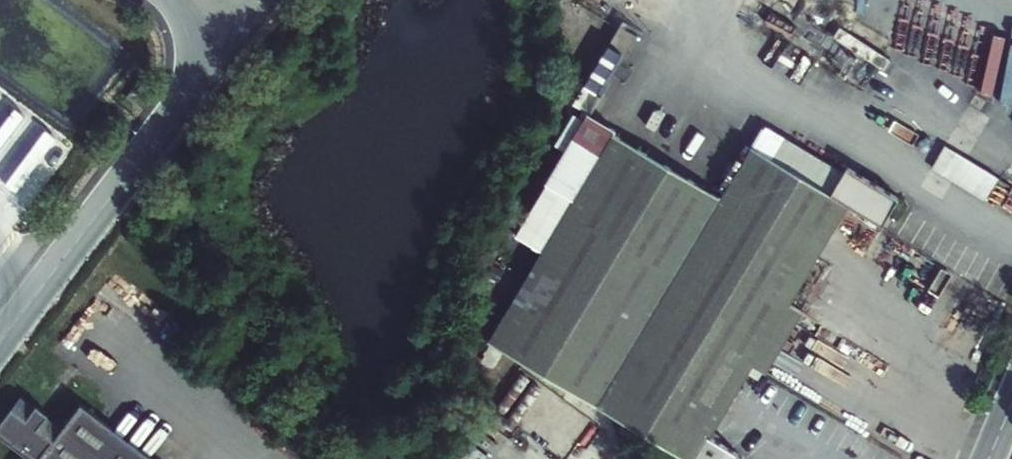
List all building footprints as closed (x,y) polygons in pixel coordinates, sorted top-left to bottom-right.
[(586,118),(612,118),(612,69),(586,69),(586,118)] [(1000,178),(946,149),(933,173),(987,203),(1000,178)] [(546,393),(668,186),(612,150),(482,356),(546,393)] [(593,420),(660,458),(735,458),(711,445),(751,375),(767,384),(804,320),(790,311),(848,210),(831,200),(746,154),(713,212),(593,420)] [(847,172),(831,200),(848,210),(881,228),(897,200),(847,172)] [(593,420),(713,212),(668,186),(546,393),(593,420)] [(1,437),(30,400),(22,394),(0,422),(0,436),(1,437)] [(46,412),(30,400),(1,437),(17,449),(46,412)] [(80,404),(63,426),(46,412),(17,449),(30,458),(153,458),(80,404)]
